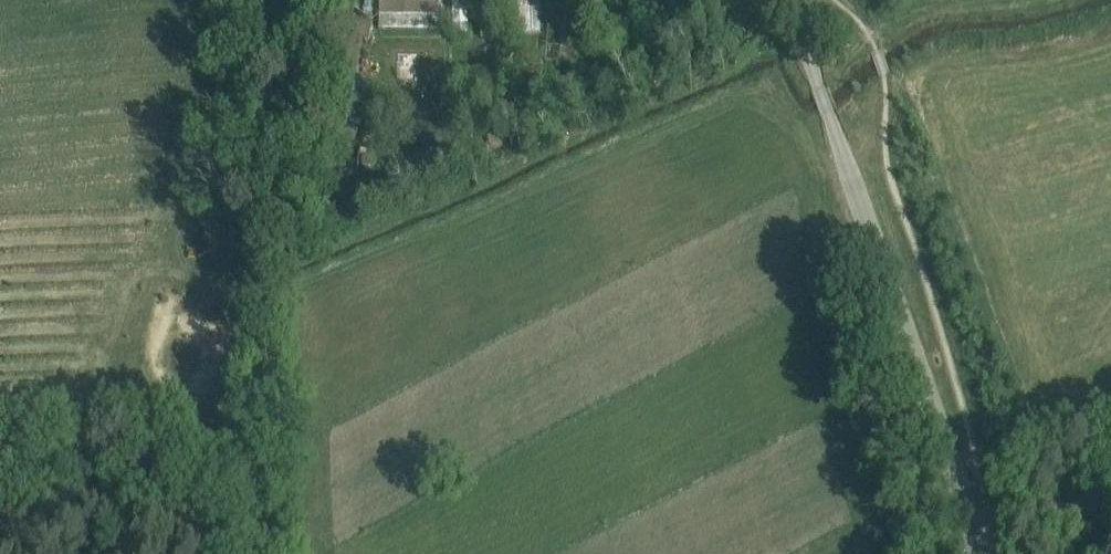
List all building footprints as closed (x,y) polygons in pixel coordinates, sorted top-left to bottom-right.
[(504,2),(504,10),(536,8),(536,0),(504,2)] [(569,64),(577,64),(580,0),(572,0),(569,64)] [(383,9),(382,25),(431,26),(431,10),(383,9)] [(508,17),(508,27),(531,25),(530,15),(508,17)]
